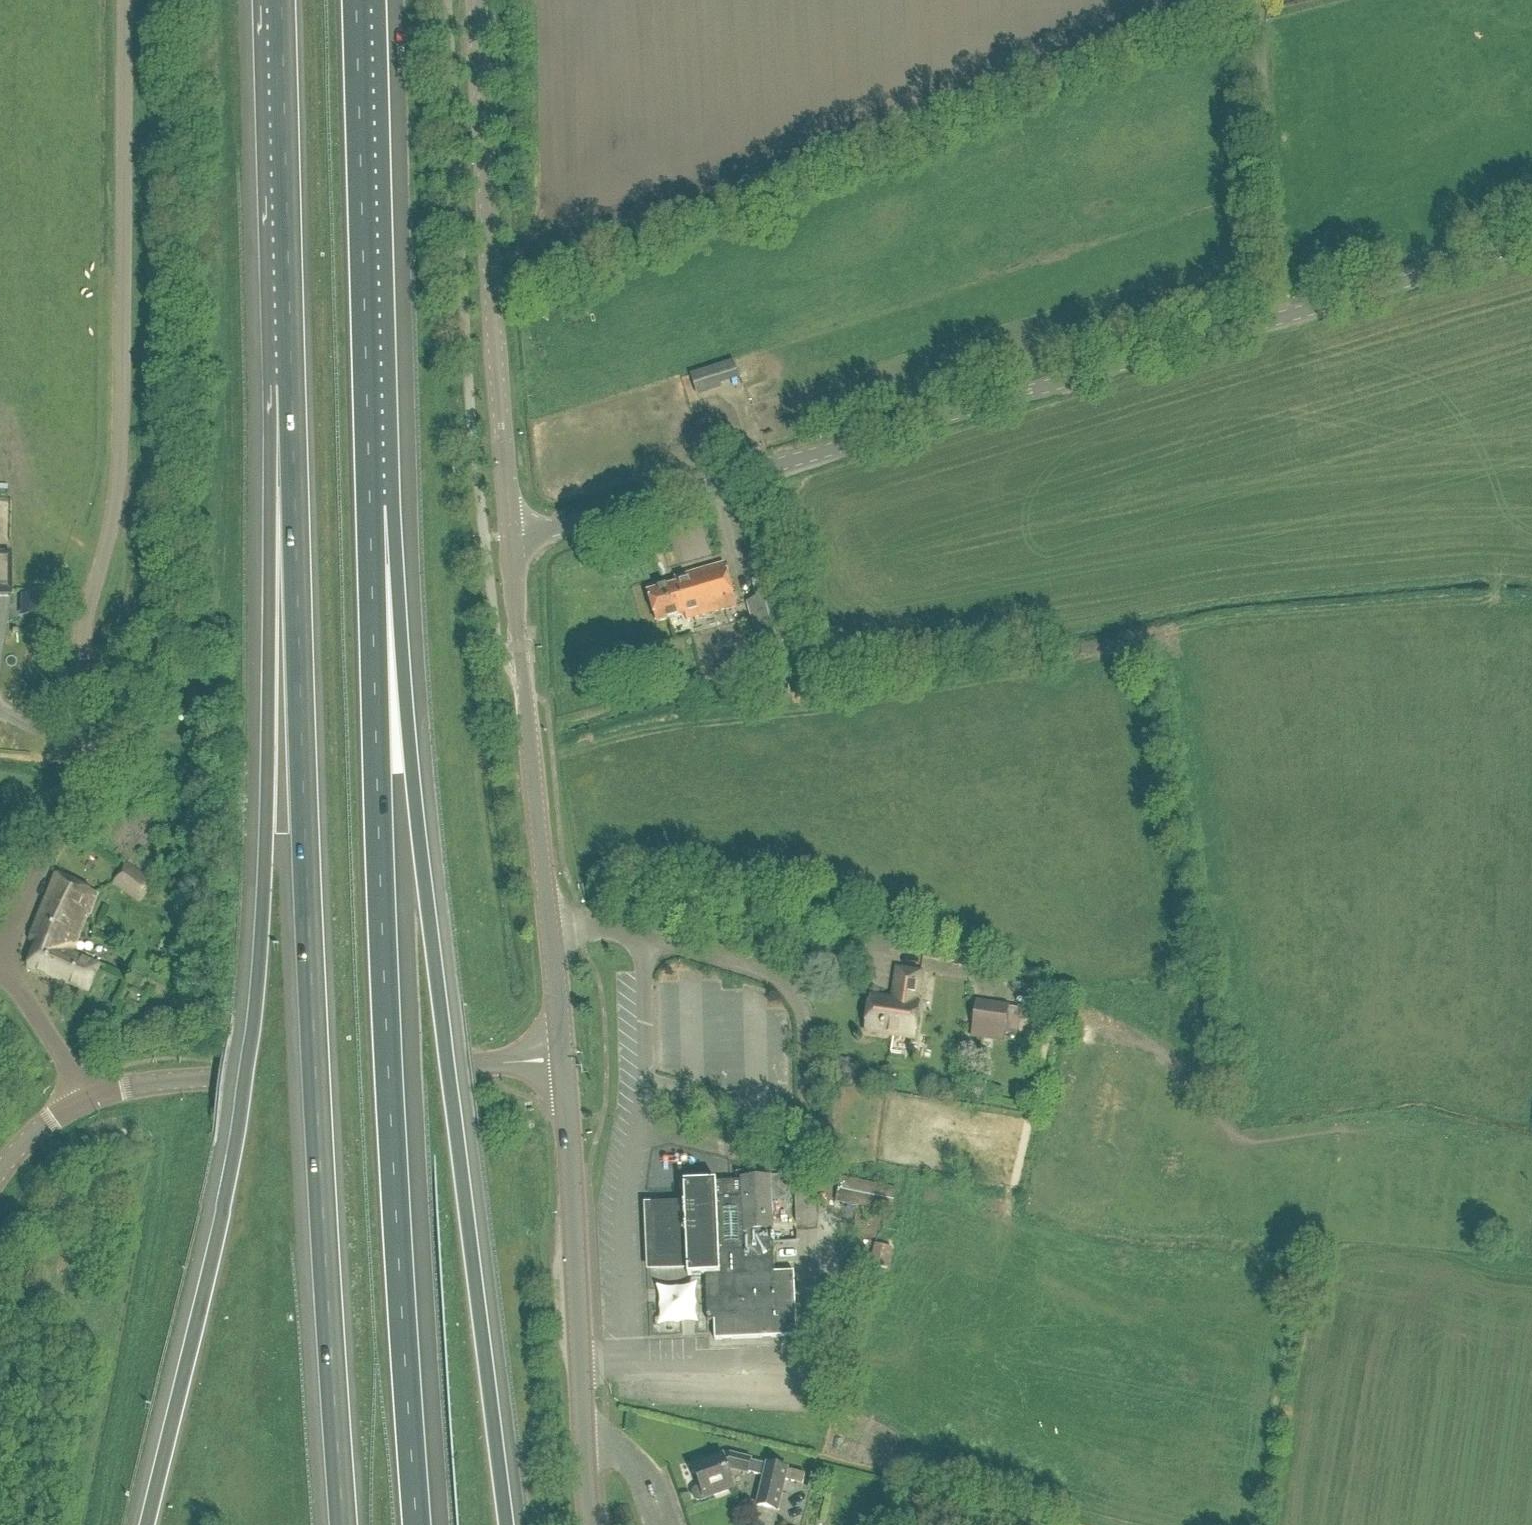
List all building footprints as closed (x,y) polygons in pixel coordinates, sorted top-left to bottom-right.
[(735,362),(691,376),(696,393),(740,379),(735,362)] [(10,591),(11,555),(0,555),(0,591),(10,591)] [(649,593),(658,624),(686,616),(687,622),(737,608),(725,566),(676,580),(677,585),(649,593)] [(763,652),(794,644),(779,595),(749,603),(763,652)] [(113,886),(140,905),(156,882),(129,863),(113,886)] [(100,967),(74,956),(99,892),(59,873),(31,939),(40,943),(29,969),(89,995),(100,967)] [(869,996),(864,1032),(913,1038),(918,1003),(913,1003),(915,987),(917,987),(919,971),(895,968),(890,999),(869,996)] [(1010,1007),(977,1002),(971,1039),(1004,1044),(1006,1034),(1018,1036),(1022,1011),(1010,1009),(1010,1007)] [(685,1184),(686,1203),(648,1205),(648,1206),(652,1206),(654,1261),(688,1259),(689,1277),(706,1276),(708,1322),(714,1322),(715,1341),(797,1338),(794,1275),(775,1276),(774,1243),(775,1243),(775,1237),(773,1237),(771,1179),(743,1181),(743,1182),(717,1183),(685,1184)] [(842,1179),(836,1204),(857,1209),(880,1214),(892,1217),(898,1190),(842,1179)] [(677,1288),(663,1288),(664,1329),(703,1327),(702,1286),(689,1286),(689,1277),(676,1278),(677,1288)] [(663,1341),(689,1340),(688,1331),(663,1331),(663,1341)] [(732,1469),(748,1473),(766,1478),(759,1506),(757,1505),(757,1506),(779,1512),(780,1511),(777,1510),(784,1481),(803,1486),(806,1475),(731,1457),(696,1469),(702,1488),(698,1489),(696,1491),(695,1494),(695,1496),(697,1499),(699,1501),(703,1501),(729,1492),(728,1490),(734,1488),(728,1471),(732,1469)]
